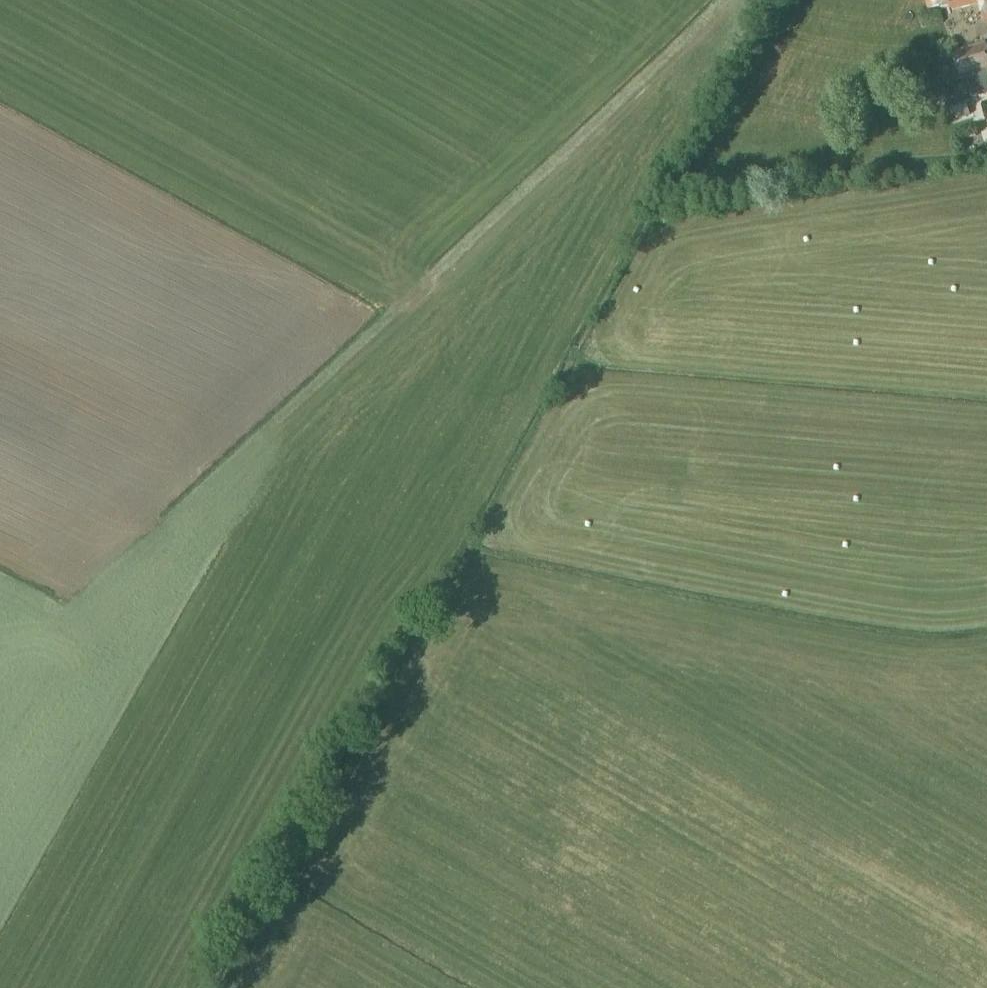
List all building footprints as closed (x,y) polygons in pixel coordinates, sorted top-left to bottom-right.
[(924,12),(951,5),(952,10),(986,1),(986,0),(921,0),(924,12)] [(951,52),(959,80),(965,78),(986,71),(986,49),(985,42),(951,52)] [(965,78),(972,100),(986,96),(986,71),(965,78)]
